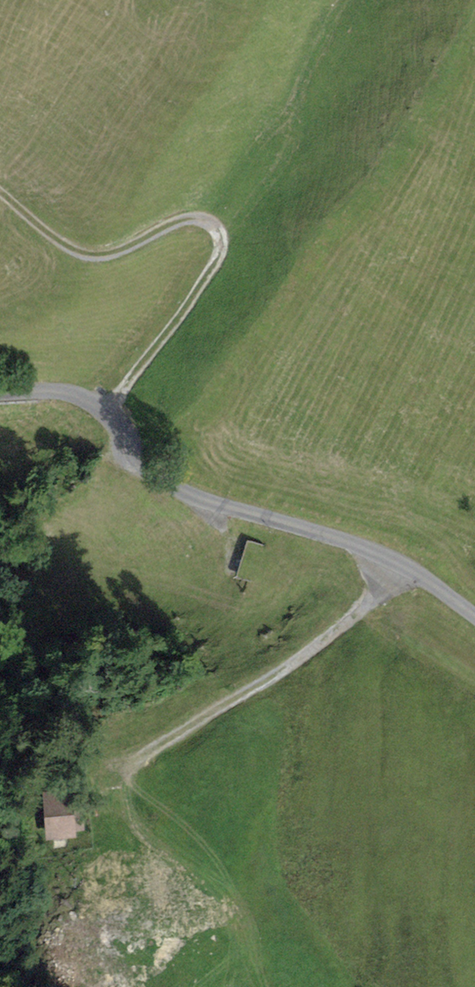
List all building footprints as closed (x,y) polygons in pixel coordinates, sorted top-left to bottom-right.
[(71,792),(46,794),(50,834),(75,832),(71,792)]
